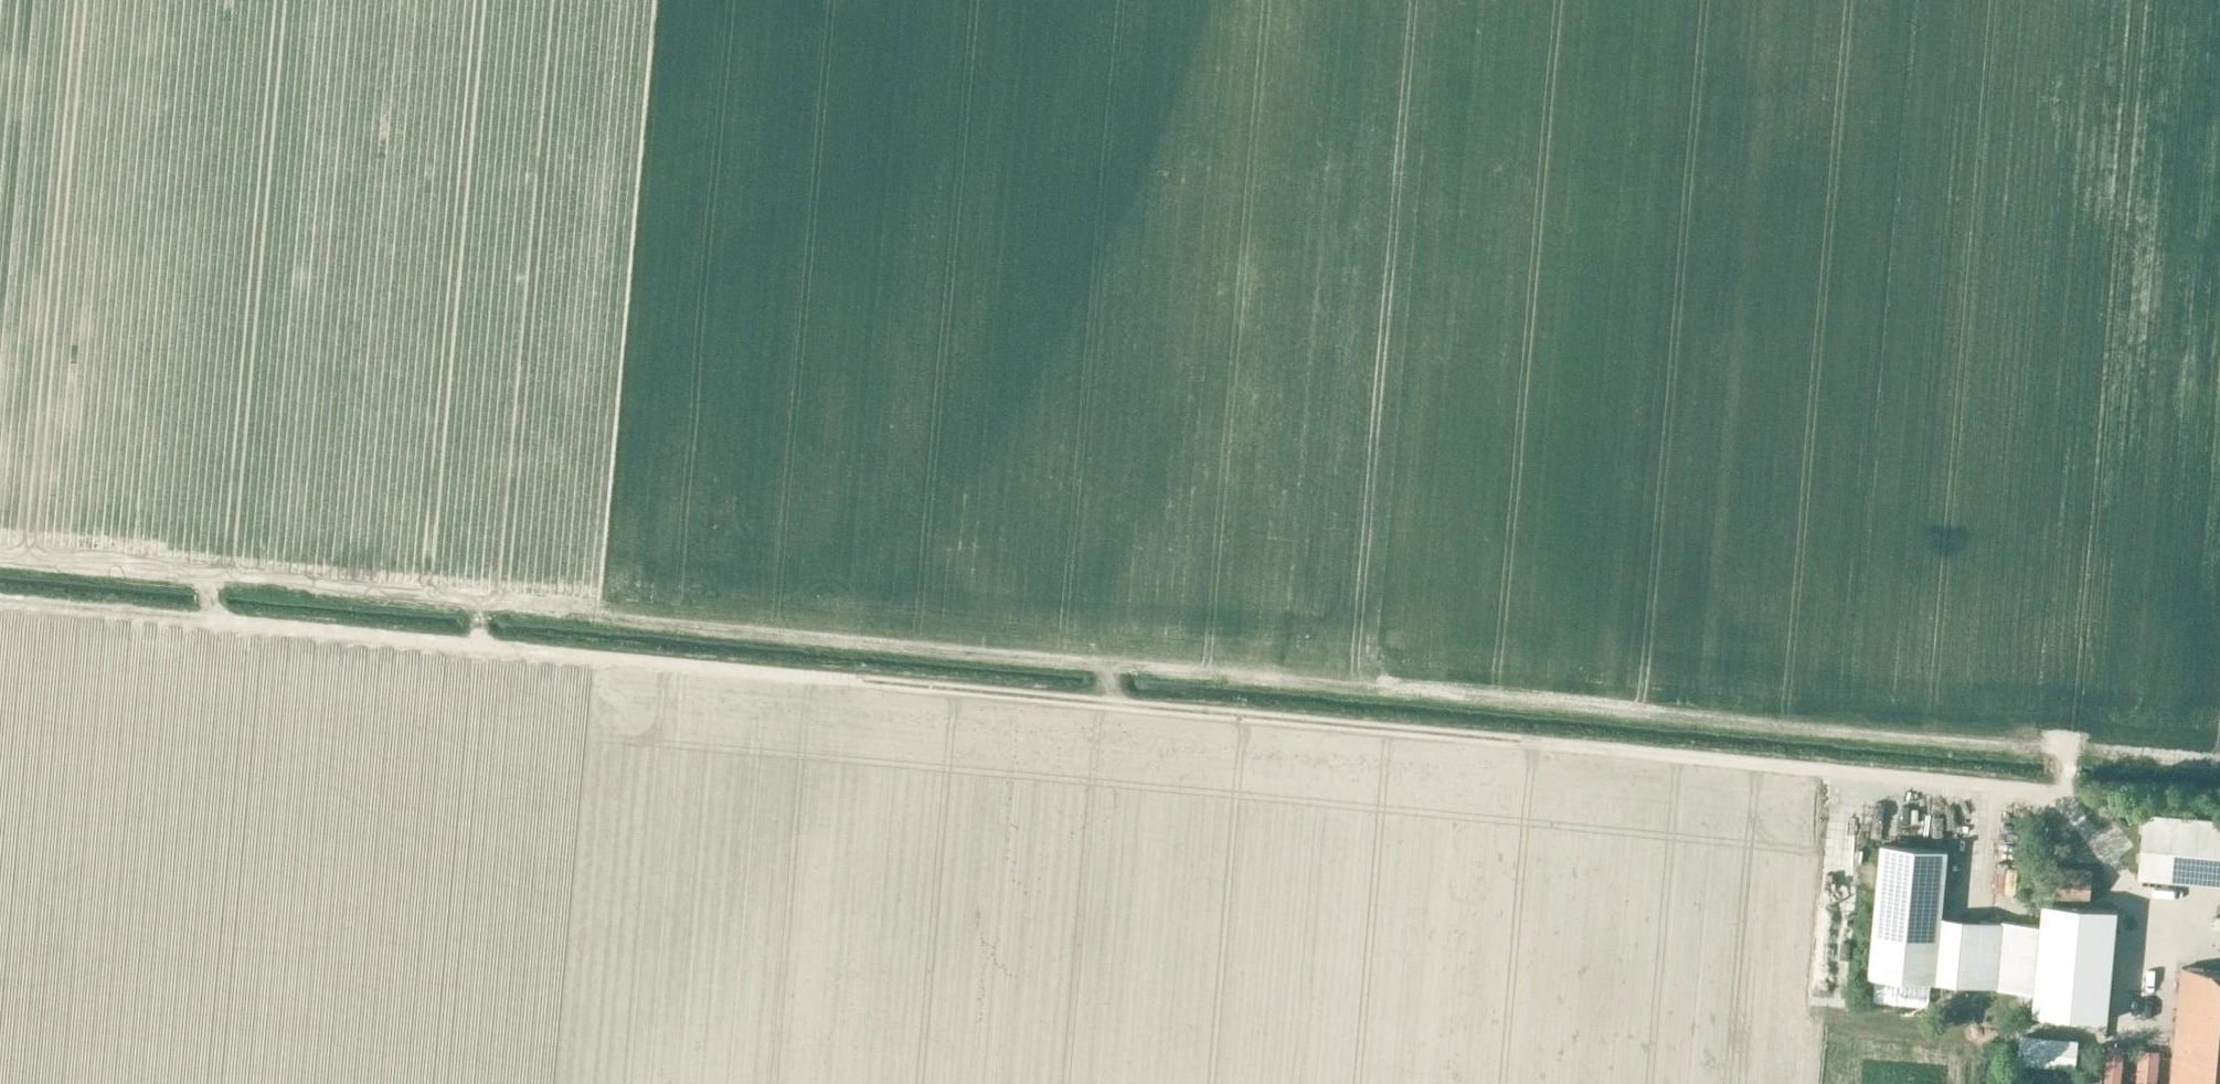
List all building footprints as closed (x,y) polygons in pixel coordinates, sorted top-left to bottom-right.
[(2219,881),(2219,821),(2144,815),(2140,874),(2219,881)] [(1936,980),(1996,986),(2002,921),(1942,915),(1948,849),(1881,843),(1869,976),(1935,982),(1936,980)] [(2055,898),(2088,900),(2092,869),(2058,866),(2055,898)] [(2002,921),(1996,986),(1996,987),(2035,991),(2033,1012),(2109,1019),(2119,909),(2043,902),(2041,922),(2002,918),(2002,921)] [(2182,969),(2169,1083),(2219,1083),(2219,972),(2182,969)] [(2022,1034),(2019,1063),(2074,1068),(2077,1039),(2022,1034)] [(2161,1051),(2139,1049),(2137,1083),(2158,1083),(2161,1051)]
